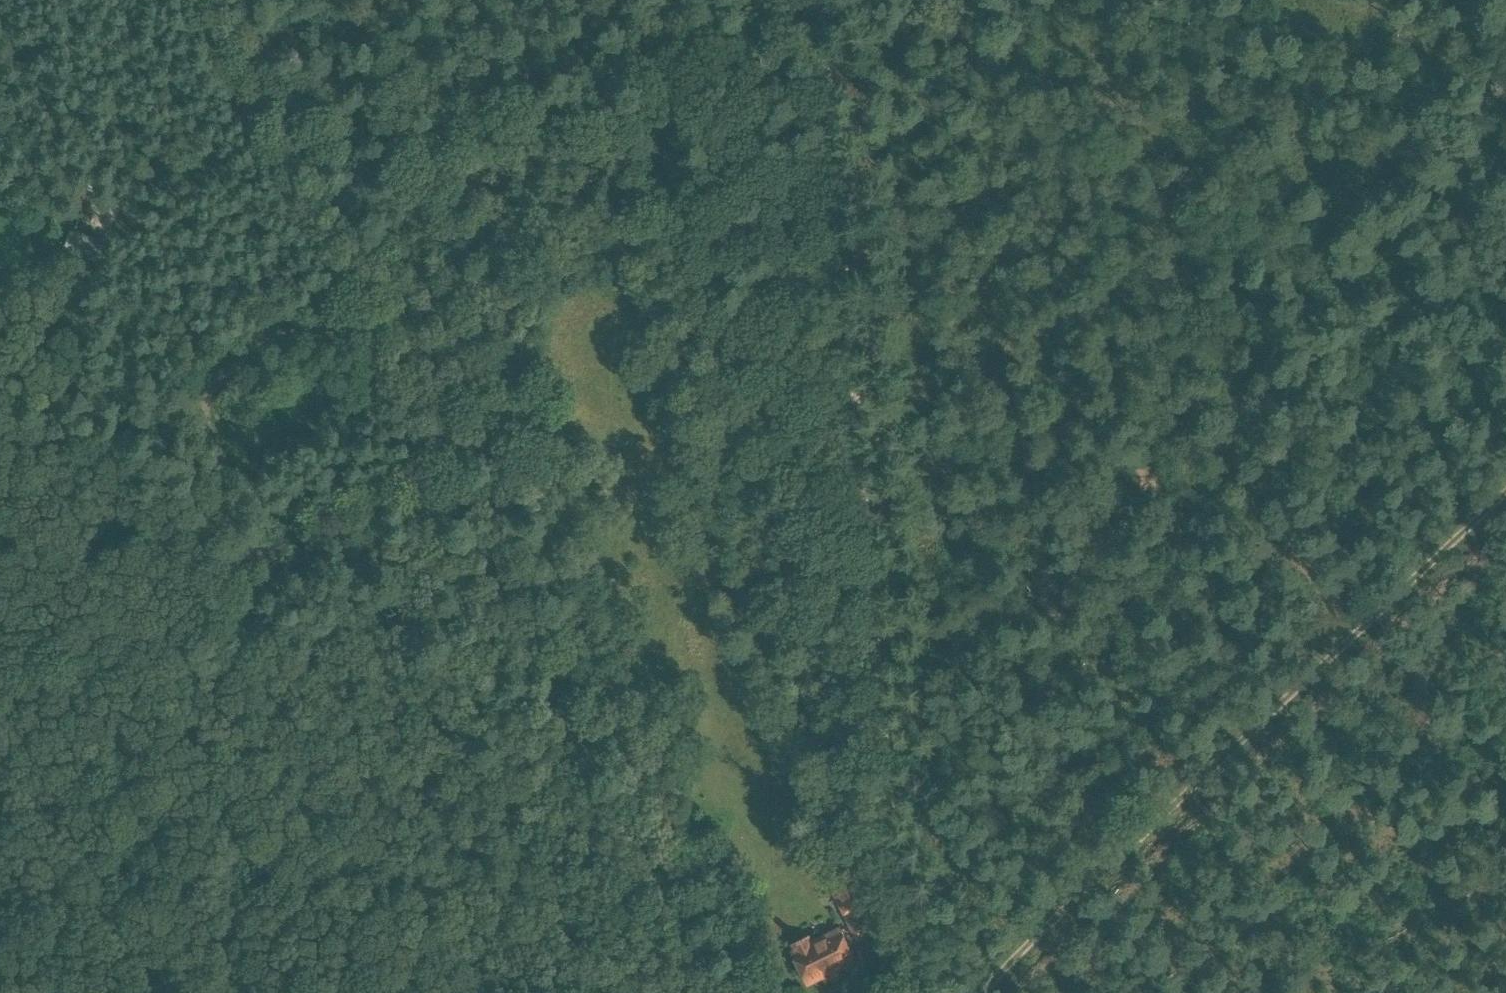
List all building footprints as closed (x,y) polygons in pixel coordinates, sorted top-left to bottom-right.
[(74,229),(67,251),(96,259),(103,238),(74,229)] [(857,876),(831,888),(844,915),(870,903),(857,876)] [(845,918),(857,941),(872,934),(860,911),(845,918)] [(857,961),(839,926),(812,939),(809,934),(790,944),(792,949),(790,950),(807,986),(825,978),(827,982),(837,977),(835,974),(857,961)]
